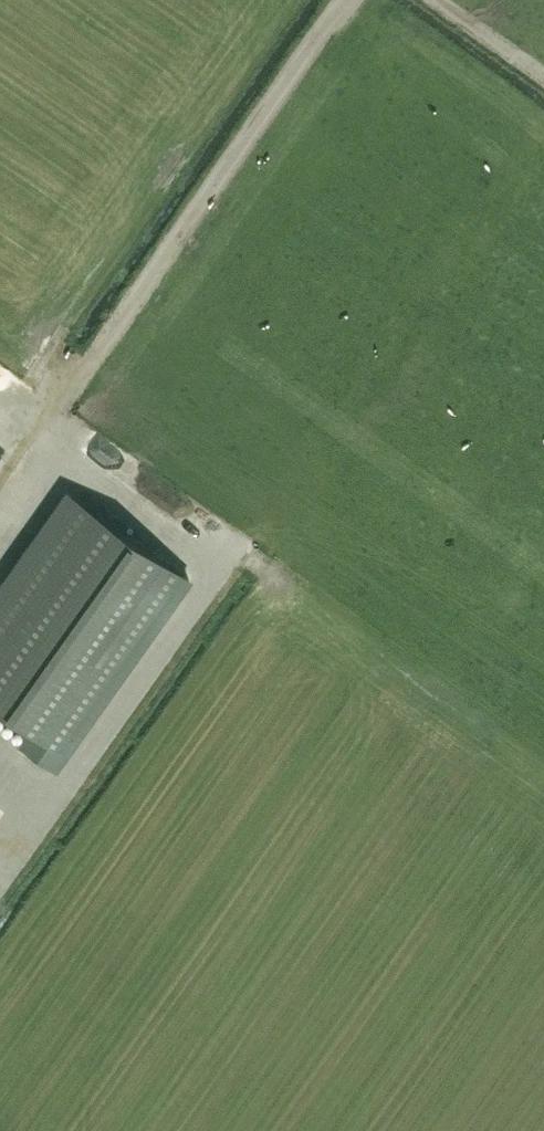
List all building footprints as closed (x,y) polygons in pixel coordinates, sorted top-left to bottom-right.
[(67,491),(0,586),(0,705),(29,726),(18,741),(54,767),(188,577),(67,491)]
